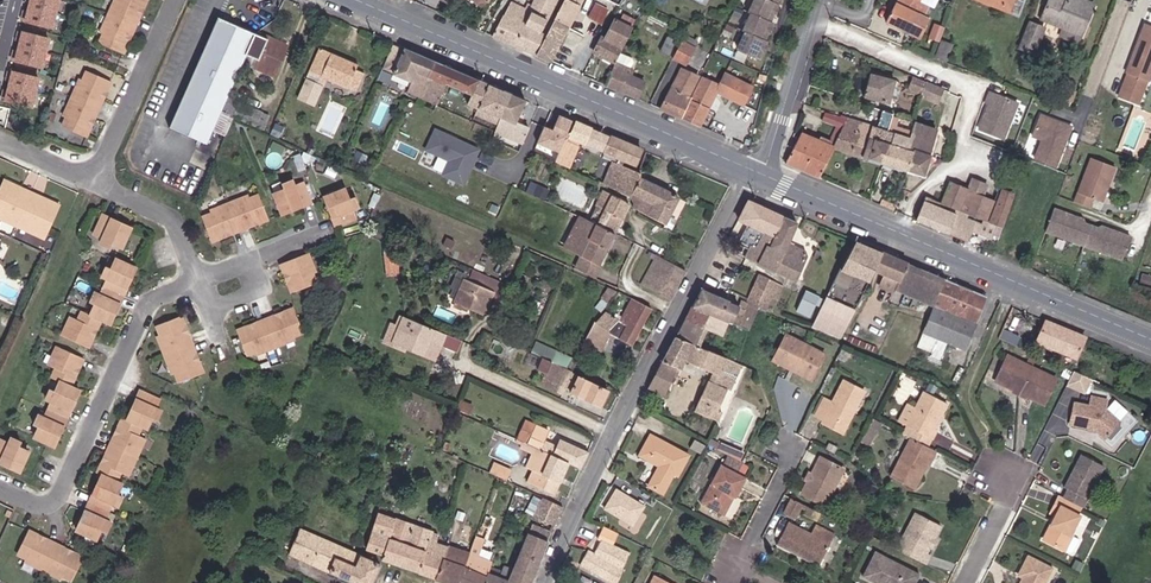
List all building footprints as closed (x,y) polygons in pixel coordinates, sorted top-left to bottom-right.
[(49,27),(55,0),(24,0),(20,20),(49,27)] [(138,15),(141,6),(146,8),(150,0),(115,0),(101,32),(107,34),(102,46),(126,56),(131,45),(126,42),(130,33),(135,35),(143,17),(138,15)] [(544,33),(559,0),(538,0),(536,3),(532,1),(529,8),(516,2),(499,36),(540,54),(550,34),(544,33)] [(556,21),(572,27),(582,6),(567,0),(556,21)] [(783,3),(780,2),(781,0),(759,0),(754,13),(757,14),(750,32),(753,33),(746,51),(768,59),(775,41),(772,40),(779,22),(776,21),(783,3)] [(931,13),(935,3),(928,0),(887,0),(882,12),(917,27),(924,10),(931,13)] [(1024,0),(996,0),(1020,9),(1024,0)] [(1092,30),(1102,1),(1098,0),(1055,0),(1050,15),(1092,30)] [(604,26),(610,11),(596,5),(590,20),(604,26)] [(138,15),(143,17),(146,8),(141,6),(138,15)] [(1146,93),(1150,80),(1150,14),(1150,13),(1134,61),(1137,63),(1129,86),(1146,93)] [(623,59),(627,49),(638,26),(620,18),(610,41),(606,39),(600,50),(623,59)] [(250,66),(253,59),(264,36),(230,21),(179,131),(213,147),(228,114),(234,100),(250,66)] [(540,54),(556,61),(572,27),(556,21),(550,34),(540,54)] [(1028,46),(1042,51),(1051,26),(1037,21),(1028,46)] [(38,67),(46,35),(18,28),(9,59),(38,67)] [(662,44),(671,48),(677,34),(668,30),(662,44)] [(126,42),(131,45),(135,35),(130,33),(126,42)] [(41,66),(46,67),(51,37),(46,36),(41,66)] [(268,64),(272,57),(276,47),(278,43),(264,36),(253,59),(250,66),(258,69),(261,61),(268,64)] [(680,52),(689,56),(696,39),(688,36),(680,52)] [(944,56),(954,61),(961,44),(951,39),(944,56)] [(295,56),(297,52),(278,43),(276,47),(295,56)] [(272,72),(284,77),(295,56),(276,47),(272,57),(268,64),(266,69),(272,72)] [(612,85),(642,98),(649,78),(639,74),(642,67),(628,62),(632,52),(627,49),(623,59),(612,85)] [(371,71),(373,67),(332,51),(323,72),(338,79),(368,92),(376,74),(371,71)] [(447,82),(441,79),(448,65),(419,53),(409,76),(425,83),(421,95),(438,102),(440,98),(447,82)] [(266,69),(268,64),(261,61),(258,69),(265,72),(266,69)] [(865,89),(894,97),(901,70),(873,62),(865,89)] [(483,99),(491,83),(448,65),(441,79),(447,82),(440,98),(452,104),(460,88),(483,99)] [(0,97),(29,104),(36,75),(8,67),(0,97)] [(695,95),(691,94),(700,74),(685,67),(667,108),(686,116),(695,95)] [(916,80),(932,85),(935,75),(920,69),(916,80)] [(703,124),(718,89),(745,100),(753,82),(725,70),(721,81),(704,74),(695,95),(686,116),(703,124)] [(108,100),(103,98),(106,89),(111,91),(115,81),(92,71),(87,81),(81,79),(66,115),(73,117),(68,127),(92,137),(96,127),(91,125),(94,116),(100,118),(108,100)] [(282,82),(284,77),(272,72),(270,76),(282,82)] [(333,88),(338,79),(323,72),(319,82),(333,88)] [(935,75),(932,85),(949,90),(952,82),(935,75)] [(481,105),(512,119),(522,96),(491,83),(483,99),(481,105)] [(103,98),(108,100),(111,91),(106,89),(103,98)] [(1011,136),(1024,100),(996,90),(992,101),(995,102),(985,128),(1002,134),(1011,136)] [(542,132),(529,126),(539,104),(522,96),(512,119),(506,133),(535,147),(542,132)] [(450,109),(452,104),(440,98),(438,102),(450,109)] [(228,114),(242,121),(249,106),(234,100),(228,114)] [(242,121),(247,123),(254,109),(249,106),(242,121)] [(844,120),(847,112),(830,106),(827,114),(844,120)] [(885,125),(896,128),(900,112),(891,109),(885,125)] [(841,144),(887,158),(896,128),(885,125),(847,112),(844,120),(843,122),(850,124),(841,144)] [(896,128),(917,136),(922,118),(900,112),(896,128)] [(1046,112),(1045,115),(1059,120),(1060,117),(1046,112)] [(556,134),(575,142),(584,122),(562,113),(553,133),(556,134)] [(1059,120),(1045,115),(1038,133),(1048,137),(1041,156),(1062,163),(1077,123),(1060,117),(1059,120)] [(91,125),(96,127),(100,118),(94,116),(91,125)] [(913,167),(931,172),(946,126),(937,122),(922,118),(917,136),(915,143),(920,144),(913,167)] [(586,123),(584,122),(575,142),(556,134),(546,155),(567,165),(577,143),(578,141),(586,123)] [(836,142),(841,144),(850,124),(843,122),(836,142)] [(578,141),(614,156),(622,138),(586,123),(578,141)] [(464,183),(481,147),(435,125),(424,148),(439,155),(432,168),(464,183)] [(920,144),(915,143),(917,136),(896,128),(887,158),(913,167),(920,144)] [(794,162),(826,175),(841,144),(836,142),(809,129),(794,162)] [(614,156),(644,170),(653,151),(622,138),(614,156)] [(567,165),(579,171),(589,149),(577,143),(567,165)] [(1101,153),(1084,200),(1100,206),(1104,195),(1111,197),(1124,161),(1101,153)] [(676,226),(689,201),(652,182),(649,178),(648,175),(624,164),(617,180),(613,188),(642,202),(644,197),(656,202),(651,214),(676,226)] [(47,237),(63,203),(46,195),(42,204),(20,194),(24,185),(9,178),(0,198),(0,215),(47,237)] [(608,186),(613,188),(617,180),(612,178),(608,186)] [(304,206),(314,202),(307,184),(297,187),(294,180),(286,183),(287,189),(277,193),(285,213),(296,209),(294,205),(302,201),(304,206)] [(958,181),(950,202),(1012,227),(1023,194),(1008,189),(1003,205),(972,193),(974,188),(958,181)] [(42,204),(46,195),(24,185),(20,194),(42,204)] [(558,202),(563,193),(553,188),(549,198),(558,202)] [(355,208),(362,206),(359,197),(353,199),(350,189),(330,196),(334,206),(337,205),(340,213),(337,214),(340,224),(358,217),(355,208)] [(262,222),(272,218),(263,193),(253,197),(251,192),(213,206),(215,211),(205,215),(214,240),(224,236),(222,232),(233,228),(235,232),(254,225),(252,221),(261,217),(262,222)] [(618,233),(625,236),(639,206),(616,194),(607,211),(614,215),(608,228),(618,233)] [(1009,234),(1012,227),(950,202),(936,197),(932,195),(924,217),(977,240),(980,232),(999,238),(1001,231),(1009,234)] [(642,210),(651,214),(656,202),(644,197),(642,202),(642,210)] [(779,238),(786,241),(796,220),(759,203),(748,223),(757,228),(749,244),(756,248),(751,258),(757,260),(769,233),(779,238)] [(1092,217),(1063,207),(1055,229),(1132,256),(1140,234),(1111,223),(1108,226),(1107,230),(1091,225),(1092,220),(1092,217)] [(601,225),(608,228),(614,215),(607,211),(601,225)] [(117,243),(127,246),(135,227),(125,223),(124,227),(115,223),(117,219),(106,214),(98,234),(107,238),(105,244),(115,248),(117,243)] [(124,227),(125,223),(117,219),(115,223),(124,227)] [(768,265),(801,279),(813,254),(803,249),(805,245),(799,242),(806,225),(796,220),(786,241),(779,238),(768,265)] [(1108,226),(1092,220),(1091,225),(1107,230),(1108,226)] [(606,279),(612,267),(625,236),(618,233),(608,228),(601,225),(593,221),(580,252),(592,258),(587,270),(606,279)] [(222,232),(224,236),(235,232),(233,228),(222,232)] [(757,260),(768,265),(779,238),(769,233),(757,260)] [(821,325),(852,338),(893,252),(864,239),(821,325)] [(320,284),(316,274),(320,273),(313,253),(285,264),(289,273),(294,271),(298,281),(293,283),(297,293),(320,284)] [(645,288),(673,302),(689,272),(654,254),(652,258),(657,260),(645,288)] [(132,286),(127,284),(131,276),(136,278),(140,268),(120,258),(116,268),(111,266),(107,275),(113,277),(105,296),(99,293),(94,303),(99,305),(94,315),(85,311),(80,321),(72,317),(65,334),(94,346),(98,339),(94,337),(97,328),(102,330),(106,321),(115,324),(119,314),(115,312),(119,303),(123,305),(132,286)] [(401,289),(410,287),(406,260),(393,263),(396,278),(398,277),(401,289)] [(910,292),(941,305),(954,278),(922,264),(910,292)] [(293,283),(298,281),(294,271),(289,273),(293,283)] [(519,290),(484,274),(479,286),(507,299),(514,302),(519,290)] [(127,284),(132,286),(136,278),(131,276),(127,284)] [(781,298),(788,300),(795,285),(770,276),(758,303),(768,308),(776,311),(781,298)] [(941,305),(936,316),(931,329),(945,335),(944,338),(952,342),(959,326),(981,335),(997,296),(954,278),(941,305)] [(498,318),(507,299),(479,286),(470,306),(498,318)] [(796,310),(812,316),(821,295),(805,288),(796,310)] [(617,295),(624,298),(627,294),(620,290),(617,295)] [(702,309),(717,315),(725,298),(711,293),(702,309)] [(738,323),(751,328),(758,310),(766,313),(768,308),(758,303),(750,300),(747,307),(725,298),(717,315),(711,330),(714,331),(731,339),(738,323)] [(622,337),(642,347),(663,310),(641,300),(631,324),(615,316),(611,322),(606,328),(598,347),(614,355),(622,337)] [(115,312),(119,314),(123,305),(119,303),(115,312)] [(298,335),(307,331),(299,307),(289,311),(291,315),(280,319),(279,315),(259,322),(261,326),(253,329),(251,326),(241,330),(250,353),(260,349),(263,355),(300,341),(298,335)] [(695,323),(711,330),(717,315),(702,309),(695,323)] [(751,328),(759,332),(766,313),(758,310),(751,328)] [(194,333),(190,334),(188,326),(192,325),(187,315),(163,324),(167,334),(162,336),(176,373),(181,371),(185,381),(210,371),(206,362),(202,364),(197,352),(201,350),(194,333)] [(471,356),(475,346),(419,321),(415,332),(456,350),(471,356)] [(1090,360),(1099,339),(1059,322),(1051,342),(1090,360)] [(685,340),(706,349),(714,331),(711,330),(695,323),(685,340)] [(94,337),(98,339),(102,330),(97,328),(94,337)] [(450,363),(456,350),(415,332),(409,346),(450,363)] [(787,359),(825,378),(837,352),(799,333),(787,359)] [(743,389),(750,371),(706,349),(685,340),(672,364),(688,371),(692,363),(722,375),(707,411),(728,420),(731,412),(727,410),(736,386),(743,389)] [(80,365),(85,367),(89,358),(59,345),(52,362),(59,366),(54,377),(64,381),(60,390),(54,388),(51,397),(57,400),(49,419),(42,416),(39,424),(44,426),(39,437),(59,445),(64,436),(60,434),(63,425),(68,427),(76,409),(72,407),(76,397),(81,399),(85,390),(76,386),(81,375),(77,374),(80,365)] [(202,364),(206,362),(201,350),(197,352),(202,364)] [(1009,382),(1055,407),(1069,381),(1022,357),(1009,382)] [(591,382),(592,379),(579,373),(551,361),(546,373),(557,377),(553,388),(574,397),(576,391),(583,394),(582,397),(608,408),(615,393),(591,382)] [(658,391),(675,398),(688,371),(672,364),(658,391)] [(77,374),(81,375),(85,367),(80,365),(77,374)] [(1078,384),(1095,392),(1101,378),(1085,371),(1078,384)] [(840,419),(855,426),(864,409),(868,411),(877,393),(857,384),(846,405),(838,401),(830,419),(838,423),(840,419)] [(121,519),(115,516),(124,497),(130,499),(134,490),(130,489),(134,479),(129,477),(134,467),(141,470),(158,433),(151,430),(154,421),(159,423),(164,413),(168,415),(172,406),(167,403),(170,394),(150,385),(146,394),(151,396),(147,405),(142,403),(138,413),(132,411),(128,421),(133,423),(129,432),(124,430),(116,448),(121,450),(117,459),(111,457),(107,468),(112,470),(108,479),(113,481),(109,490),(104,488),(95,507),(100,509),(96,517),(92,515),(87,526),(107,535),(112,524),(117,527),(121,519)] [(946,431),(943,429),(956,404),(934,393),(925,410),(916,428),(941,441),(946,431)] [(142,403),(147,405),(151,396),(146,394),(142,403)] [(72,407),(76,409),(81,399),(76,397),(72,407)] [(1113,440),(1128,424),(1113,410),(1115,402),(1102,399),(1101,407),(1084,403),(1079,425),(1098,429),(1098,427),(1103,428),(1103,431),(1113,440)] [(908,424),(916,428),(925,410),(918,406),(908,424)] [(864,409),(855,426),(840,419),(838,423),(837,427),(856,436),(868,411),(864,409)] [(876,434),(882,421),(875,418),(869,430),(876,434)] [(124,430),(129,432),(133,423),(128,421),(124,430)] [(876,437),(884,441),(892,425),(884,421),(876,437)] [(555,443),(542,437),(545,429),(532,423),(524,439),(533,443),(565,458),(577,464),(585,447),(559,435),(555,443)] [(60,434),(64,436),(68,427),(63,425),(60,434)] [(937,449),(941,441),(916,428),(912,436),(920,440),(932,446),(937,449)] [(26,465),(35,445),(25,441),(27,437),(18,433),(15,440),(6,436),(0,450),(0,454),(8,457),(10,453),(18,457),(16,461),(26,465)] [(529,449),(533,443),(524,439),(521,437),(517,444),(529,449)] [(880,448),(884,441),(876,437),(872,444),(880,448)] [(688,477),(698,456),(659,438),(649,457),(668,466),(672,468),(671,472),(667,471),(658,487),(674,495),(681,478),(679,477),(680,473),(688,477)] [(934,467),(937,469),(945,453),(937,449),(932,446),(920,440),(900,480),(922,491),(934,467)] [(550,488),(565,458),(533,443),(529,449),(524,461),(529,464),(524,476),(550,488)] [(111,457),(117,459),(121,450),(116,448),(111,457)] [(405,458),(412,460),(414,454),(408,452),(405,458)] [(1092,509),(1094,511),(1114,469),(1091,457),(1083,474),(1085,475),(1083,480),(1080,479),(1075,490),(1077,491),(1073,500),(1092,509)] [(750,479),(755,466),(740,459),(734,472),(735,472),(750,479)] [(486,470),(501,477),(505,466),(490,460),(486,470)] [(814,496),(836,508),(854,472),(832,461),(823,478),(819,485),(814,496)] [(746,500),(749,502),(759,483),(750,479),(735,472),(717,509),(740,520),(746,507),(743,506),(746,500)] [(104,488),(109,490),(113,481),(108,479),(104,488)] [(604,509),(634,525),(646,502),(616,486),(604,509)] [(796,518),(804,504),(792,497),(784,511),(796,518)] [(545,518),(564,525),(572,506),(554,498),(545,518)] [(1084,537),(1082,536),(1090,519),(1088,518),(1092,509),(1073,500),(1071,498),(1066,508),(1070,510),(1067,518),(1062,528),(1066,530),(1059,544),(1076,552),(1084,537)] [(798,517),(808,522),(815,508),(805,503),(798,517)] [(92,515),(96,517),(100,509),(95,507),(92,515)] [(1062,516),(1067,518),(1070,510),(1066,508),(1062,516)] [(455,544),(447,541),(448,532),(387,511),(376,549),(393,555),(391,561),(443,579),(455,544)] [(831,522),(833,517),(821,511),(819,516),(831,522)] [(941,547),(945,539),(952,526),(927,513),(908,552),(932,564),(936,555),(941,547)] [(591,565),(627,582),(641,552),(619,543),(625,530),(611,524),(606,537),(610,539),(604,555),(596,551),(591,565)] [(85,547),(83,551),(74,547),(76,543),(58,534),(56,538),(47,534),(49,530),(39,525),(27,549),(37,554),(35,559),(70,576),(73,571),(83,576),(95,552),(85,547)] [(538,535),(557,541),(561,532),(542,525),(538,535)] [(816,562),(830,570),(845,539),(825,529),(821,536),(800,526),(789,548),(811,560),(812,556),(818,558),(816,562)] [(1055,542),(1059,544),(1066,530),(1062,528),(1055,542)] [(56,538),(58,534),(49,530),(47,534),(56,538)] [(357,551),(309,530),(299,555),(364,582),(381,582),(388,565),(357,551)] [(530,554),(548,561),(557,541),(538,535),(530,554)] [(74,547),(83,551),(85,547),(76,543),(74,547)] [(454,582),(465,582),(477,551),(455,544),(443,579),(454,582)] [(496,572),(501,559),(477,551),(465,582),(493,582),(496,572)] [(926,574),(887,553),(875,575),(877,579),(885,582),(921,582),(926,574)] [(548,561),(530,554),(524,567),(522,573),(518,582),(539,582),(548,561)] [(932,564),(936,566),(940,557),(936,555),(932,564)] [(1064,570),(1040,559),(1031,578),(1038,580),(1037,582),(1058,582),(1064,570)] [(522,573),(513,570),(511,577),(496,572),(493,582),(518,582),(522,573)] [(930,576),(926,574),(921,582),(926,582),(930,576)]
